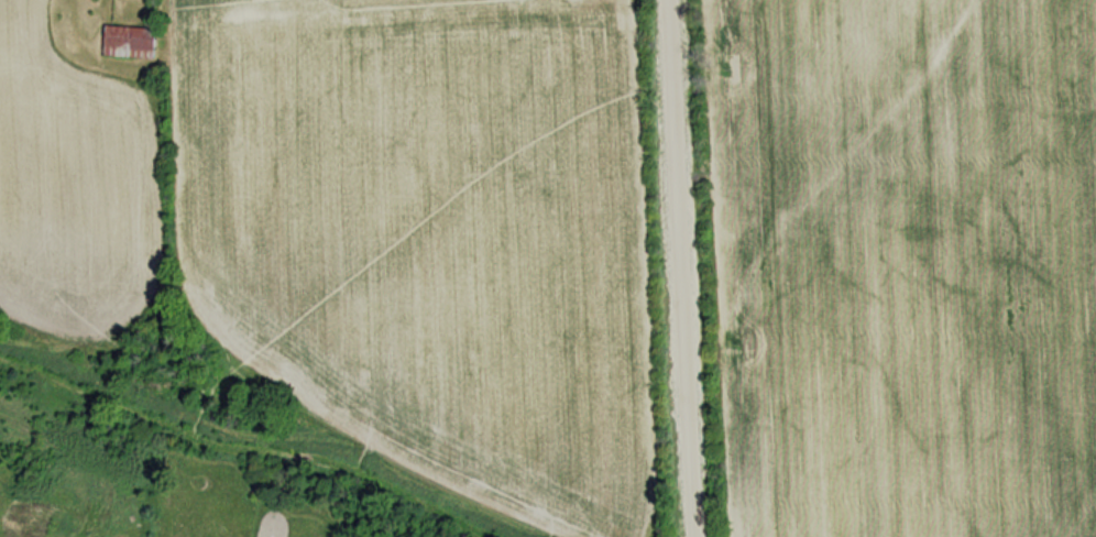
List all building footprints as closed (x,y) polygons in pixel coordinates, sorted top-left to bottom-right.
[(98,58),(152,58),(153,27),(99,27),(98,58)]
